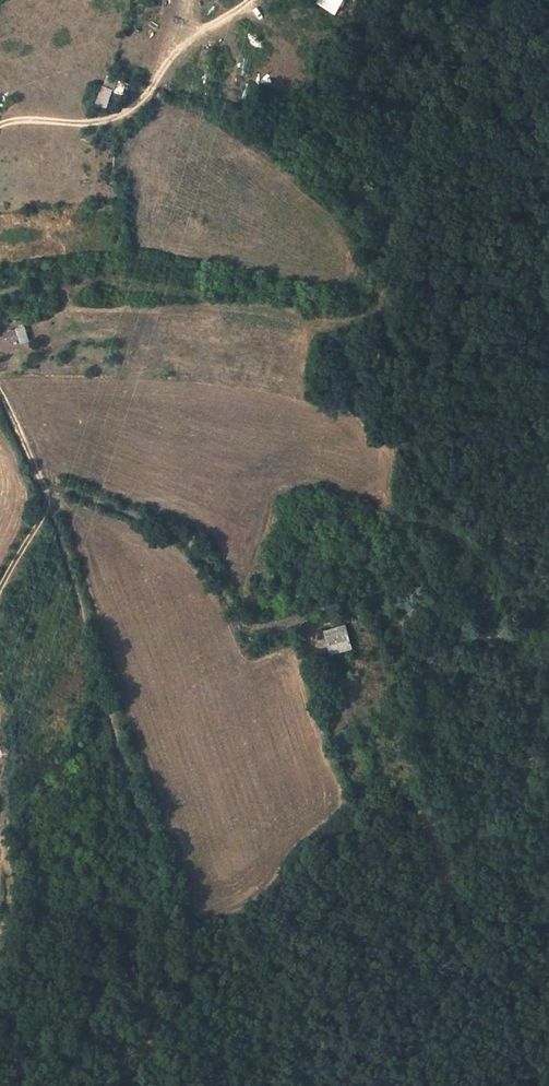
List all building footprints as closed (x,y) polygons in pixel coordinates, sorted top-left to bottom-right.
[(131,84),(108,77),(98,104),(108,107),(111,97),(131,102),(134,92),(129,90),(131,84)] [(5,338),(18,334),(21,343),(30,341),(25,326),(3,332),(5,338)] [(504,591),(499,590),(494,609),(485,607),(484,611),(498,614),(504,591)] [(345,624),(325,630),(331,649),(341,646),(343,651),(353,648),(345,624)]
